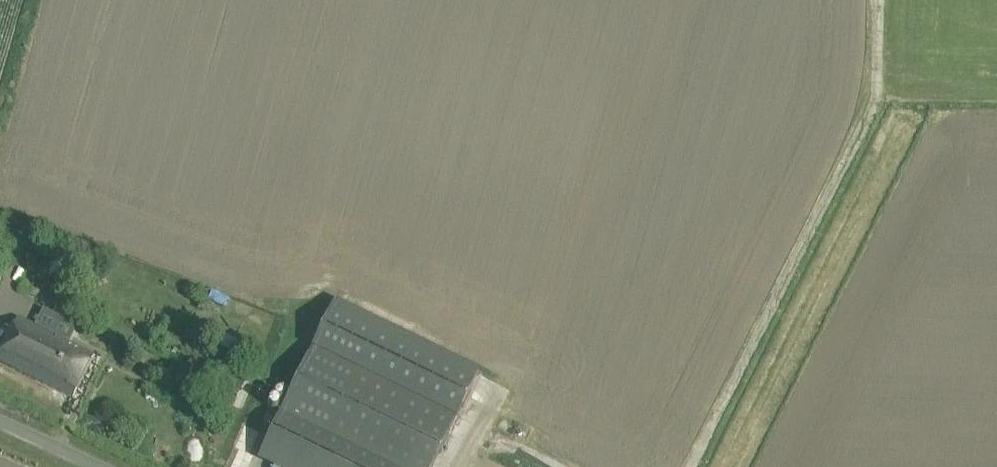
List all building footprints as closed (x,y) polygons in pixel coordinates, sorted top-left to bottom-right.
[(281,466),(429,466),(453,414),(458,416),(481,369),(336,299),(260,457),(281,466)] [(0,335),(0,347),(75,383),(92,338),(13,301),(0,335)]
